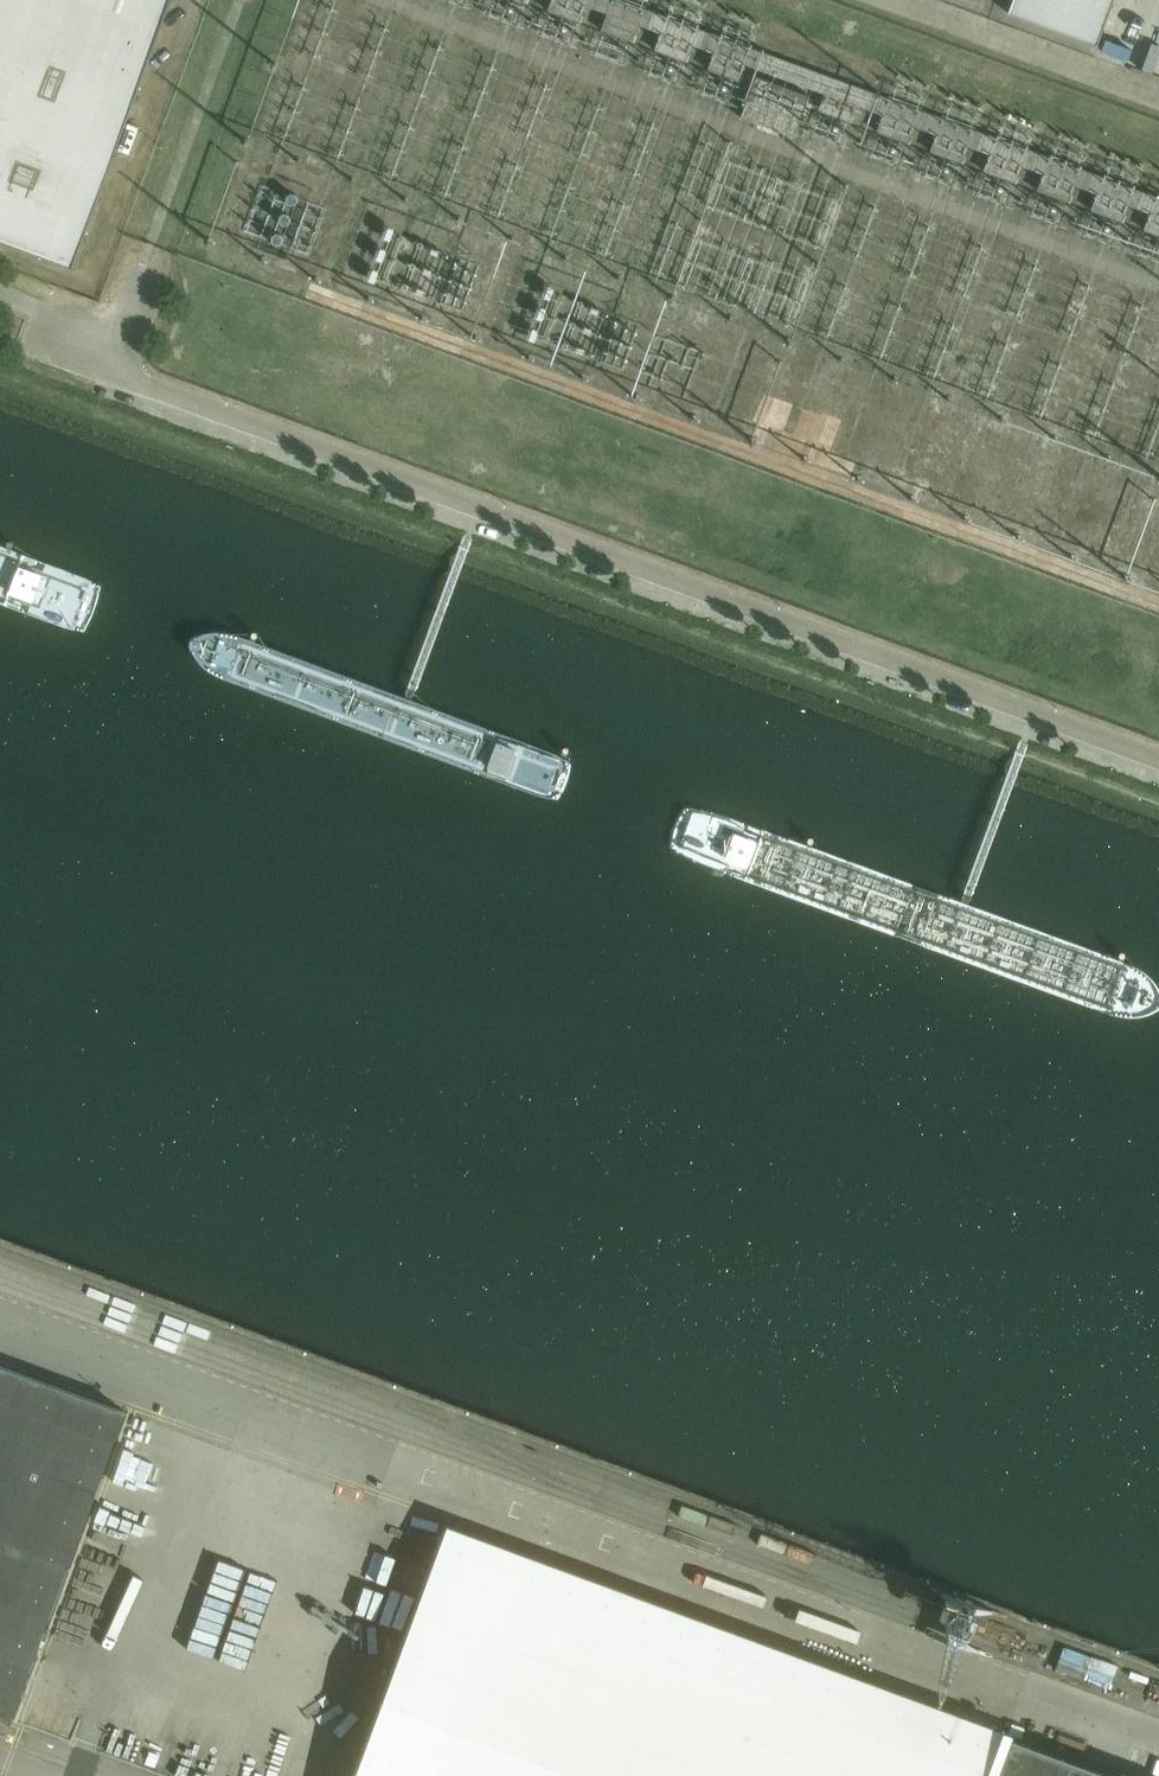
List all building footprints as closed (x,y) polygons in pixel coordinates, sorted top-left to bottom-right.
[(171,0),(0,0),(0,242),(73,269),(171,0)] [(569,0),(557,0),(552,13),(578,23),(585,6),(569,0)] [(1116,0),(1015,0),(1010,12),(1099,45),(1116,0)] [(637,25),(611,16),(605,33),(631,43),(637,25)] [(691,45),(664,35),(658,53),(684,62),(691,45)] [(744,64),(718,54),(711,72),(737,82),(744,64)] [(757,76),(742,118),(794,137),(810,96),(757,76)] [(855,104),(829,94),(822,112),(849,122),(855,104)] [(914,126),(887,116),(880,133),(907,143),(914,126)] [(967,145),(940,135),(933,153),(960,163),(967,145)] [(1020,165),(993,155),(987,173),(1014,183),(1020,165)] [(1074,185),(1047,175),(1040,192),(1067,203),(1074,185)] [(1127,204),(1100,194),(1094,212),(1120,222),(1127,204)] [(1154,214),(1147,232),(1158,236),(1158,216),(1154,214)] [(10,1725),(124,1412),(0,1366),(0,1721),(10,1725)] [(357,1775),(992,1775),(434,1571),(357,1775)] [(1010,1738),(996,1775),(1113,1775),(1010,1738)]
